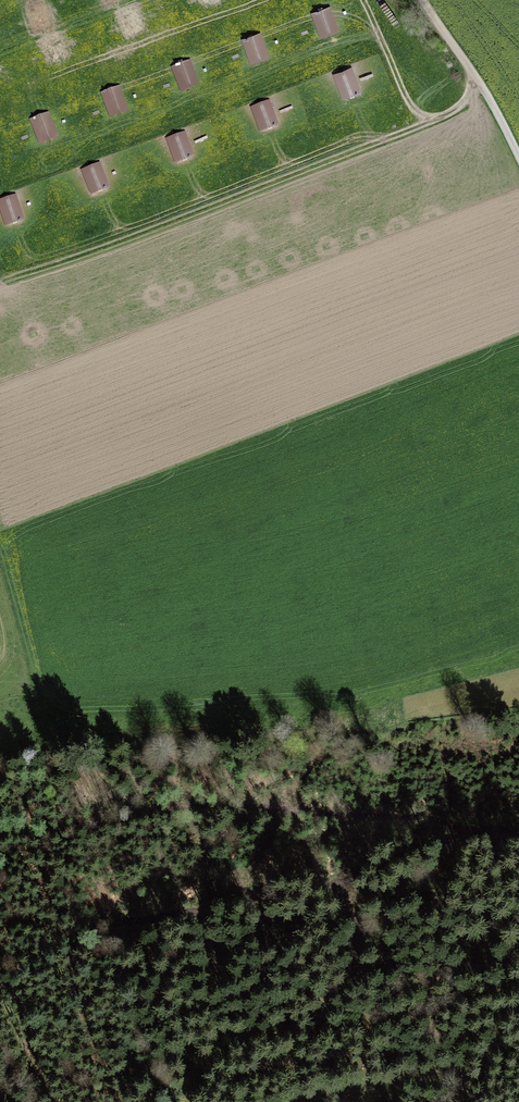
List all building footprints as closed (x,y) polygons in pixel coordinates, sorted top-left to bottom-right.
[(332,76),(343,100),(365,89),(353,66),(332,76)]
